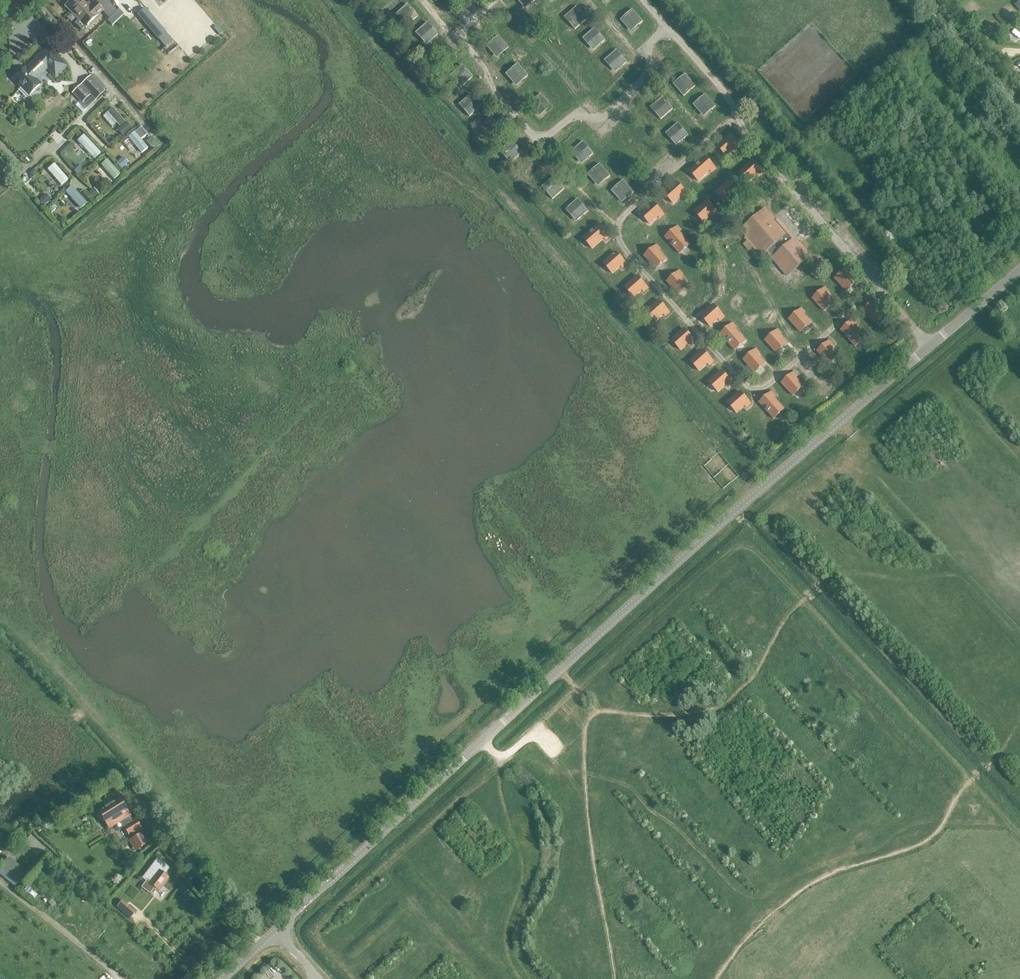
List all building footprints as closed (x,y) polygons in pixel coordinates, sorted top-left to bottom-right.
[(86,9),(78,1),(79,0),(72,0),(66,6),(85,26),(102,10),(94,2),(86,9)] [(402,22),(406,27),(418,16),(407,4),(403,8),(404,9),(397,15),(403,21),(402,22)] [(572,26),(575,30),(588,18),(578,7),(573,11),(574,12),(567,18),(573,25),(572,26)] [(137,16),(165,47),(172,41),(145,9),(137,16)] [(118,10),(107,21),(111,25),(122,14),(118,10)] [(639,25),(640,25),(643,22),(633,10),(622,20),(626,24),(627,22),(633,30),(639,25)] [(432,35),(434,37),(437,34),(427,22),(416,33),(420,38),(421,37),(425,42),(432,35)] [(207,25),(195,34),(199,39),(211,29),(207,25)] [(599,44),(600,45),(606,40),(595,28),(583,39),(587,43),(593,49),(599,44)] [(114,37),(128,53),(133,48),(119,32),(114,37)] [(504,51),(504,52),(508,48),(498,37),(487,47),(490,50),(491,49),(498,57),(504,51)] [(25,68),(14,79),(29,95),(40,84),(35,79),(47,67),(56,76),(65,67),(48,49),(27,70),(25,68)] [(622,65),(623,66),(628,61),(618,49),(605,60),(609,64),(610,64),(615,71),(622,65)] [(524,79),(528,75),(518,64),(507,74),(510,78),(511,77),(518,84),(524,79)] [(457,84),(461,88),(472,78),(461,66),(459,69),(460,70),(452,77),(458,83),(457,84)] [(681,92),(685,97),(698,86),(687,74),(682,78),(684,79),(677,85),(682,92),(681,92)] [(82,86),(95,99),(104,91),(91,77),(82,86)] [(546,109),(547,109),(551,105),(541,94),(529,104),(533,108),(534,107),(541,114),(546,109)] [(466,114),(469,117),(482,106),(472,95),(467,99),(468,100),(461,106),(467,113),(466,114)] [(712,109),(713,110),(717,106),(706,95),(695,105),(699,108),(700,107),(706,115),(712,109)] [(657,116),(661,120),(674,109),(663,97),(659,101),(661,103),(653,110),(658,115),(657,116)] [(107,113),(120,127),(125,122),(113,108),(107,113)] [(126,122),(117,130),(123,137),(132,129),(126,122)] [(682,138),(684,140),(688,136),(678,124),(665,134),(669,138),(675,144),(682,138)] [(128,137),(141,154),(148,148),(134,132),(128,137)] [(77,141),(94,159),(101,153),(84,135),(77,141)] [(717,146),(726,157),(738,146),(729,135),(717,146)] [(516,156),(518,157),(522,154),(511,141),(499,152),(503,156),(504,156),(509,162),(516,156)] [(589,157),(589,158),(593,154),(583,143),(572,153),(575,157),(576,155),(583,163),(589,157)] [(689,171),(698,181),(714,167),(705,157),(689,171)] [(117,164),(121,168),(128,162),(124,158),(117,164)] [(101,165),(114,180),(120,174),(107,160),(101,165)] [(739,172),(749,182),(761,171),(752,161),(739,172)] [(48,170),(61,186),(68,180),(54,164),(48,170)] [(77,174),(82,169),(77,164),(72,169),(77,174)] [(605,180),(606,180),(610,177),(600,165),(589,175),(592,179),(593,178),(600,185),(605,180)] [(549,196),(553,200),(566,188),(555,177),(551,181),(553,183),(545,190),(550,195),(549,196)] [(630,196),(631,197),(635,193),(624,182),(613,192),(616,196),(618,194),(624,202),(630,196)] [(664,193),(673,204),(685,193),(676,182),(664,193)] [(716,193),(725,203),(738,192),(728,182),(716,193)] [(72,193),(83,204),(88,200),(77,188),(72,193)] [(88,193),(93,199),(99,194),(95,188),(88,193)] [(45,205),(51,199),(46,194),(40,199),(45,205)] [(583,215),(584,216),(589,211),(578,200),(566,210),(570,215),(571,214),(577,221),(583,215)] [(694,212),(703,223),(716,212),(707,201),(694,212)] [(640,214),(650,225),(662,213),(653,203),(640,214)] [(795,238),(792,240),(765,209),(740,231),(746,237),(744,239),(746,242),(743,245),(749,252),(752,248),(755,251),(757,250),(762,256),(766,252),(787,276),(810,256),(795,238)] [(583,239),(592,249),(608,235),(599,224),(583,239)] [(665,238),(679,254),(690,245),(676,229),(665,238)] [(644,257),(655,269),(666,260),(655,247),(644,257)] [(603,263),(612,274),(625,263),(615,252),(603,263)] [(835,279),(846,292),(856,282),(845,270),(835,279)] [(667,282),(678,295),(689,285),(677,273),(667,282)] [(624,288),(634,298),(646,287),(637,276),(624,288)] [(812,299),(824,312),(834,302),(823,290),(812,299)] [(646,312),(655,322),(668,311),(658,301),(646,312)] [(863,311),(874,324),(885,314),(873,302),(863,311)] [(700,316),(710,327),(722,316),(713,305),(700,316)] [(789,320),(800,333),(810,323),(799,311),(789,320)] [(841,331),(855,347),(865,337),(851,321),(841,331)] [(720,335),(734,351),(745,341),(731,325),(720,335)] [(671,340),(680,351),(693,340),(684,329),(671,340)] [(765,341),(776,354),(787,344),(776,332),(765,341)] [(817,352),(828,364),(839,355),(828,343),(817,352)] [(690,361),(699,372),(712,361),(702,350),(690,361)] [(743,360),(754,373),(765,364),(754,351),(743,360)] [(708,382),(718,393),(730,381),(721,371),(708,382)] [(781,384),(793,396),(803,387),(792,374),(781,384)] [(727,403),(736,413),(749,402),(740,392),(727,403)] [(759,403),(773,419),(784,410),(770,394),(759,403)] [(120,800),(117,801),(111,791),(95,802),(101,812),(99,813),(100,814),(98,815),(102,821),(105,819),(111,829),(123,821),(127,827),(124,829),(129,836),(142,828),(137,820),(133,823),(129,816),(130,815),(120,800)] [(25,849),(33,861),(44,853),(36,842),(25,849)] [(16,887),(28,873),(8,857),(0,866),(0,874),(16,887)] [(154,888),(159,892),(170,878),(159,870),(149,881),(147,880),(142,887),(150,894),(154,888)] [(128,906),(123,912),(130,919),(136,913),(128,906)]
